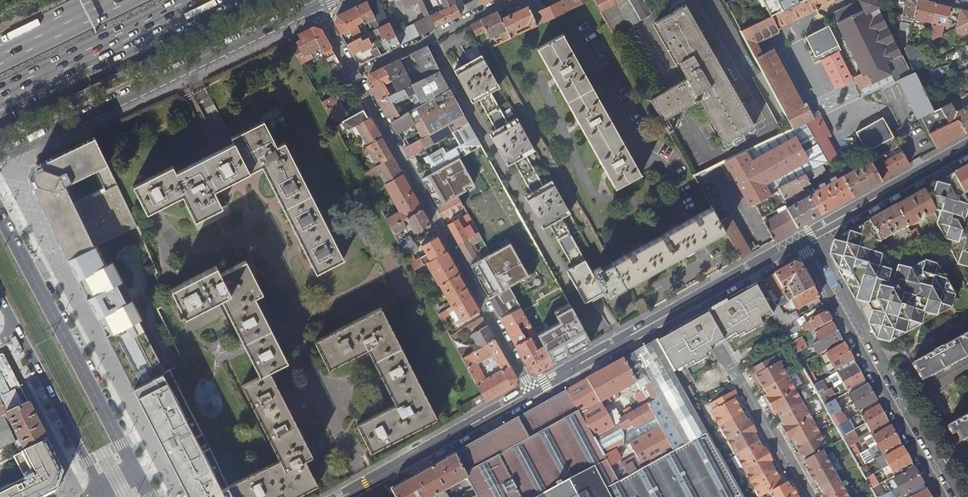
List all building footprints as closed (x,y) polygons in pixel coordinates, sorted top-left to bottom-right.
[(366,1),(369,8),(371,7),(373,11),(371,12),(375,20),(374,21),(378,28),(389,22),(379,2),(378,0),(369,0),(366,1)] [(405,8),(410,5),(411,8),(415,6),(414,4),(417,2),(424,18),(394,33),(400,45),(435,28),(429,16),(426,9),(424,6),(421,0),(400,0),(405,8)] [(452,0),(435,0),(440,10),(429,16),(435,28),(460,15),(453,2),(452,0)] [(483,4),(480,0),(475,0),(464,6),(461,0),(457,0),(453,2),(460,15),(483,4)] [(527,6),(536,25),(564,11),(560,1),(538,11),(536,6),(540,4),(538,0),(524,0),(527,6)] [(568,4),(571,8),(588,0),(566,0),(568,4)] [(613,34),(628,26),(614,3),(621,0),(595,0),(613,34)] [(643,0),(621,0),(614,3),(628,26),(650,13),(643,0)] [(725,2),(739,30),(769,15),(800,0),(729,0),(725,2)] [(769,15),(775,27),(827,3),(832,0),(800,0),(769,15)] [(923,90),(914,70),(906,75),(896,57),(901,54),(895,43),(877,8),(887,3),(886,0),(858,0),(846,6),(832,13),(834,18),(862,74),(855,77),(863,96),(869,93),(872,92),(876,90),(897,80),(903,93),(907,98),(923,90)] [(901,18),(911,20),(912,17),(916,0),(905,0),(901,18)] [(926,0),(916,0),(912,17),(914,17),(914,21),(926,24),(927,22),(931,22),(936,3),(926,0)] [(366,1),(355,7),(362,22),(364,23),(369,21),(370,23),(374,21),(375,20),(371,12),(373,11),(371,7),(369,8),(366,1)] [(948,6),(936,3),(931,22),(930,25),(926,42),(941,34),(948,6)] [(649,98),(662,120),(698,100),(722,143),(726,149),(739,141),(736,135),(753,126),(684,4),(653,22),(685,78),(649,98)] [(501,9),(496,12),(505,30),(508,37),(509,38),(515,35),(514,33),(515,29),(526,23),(529,25),(531,27),(536,25),(527,6),(504,17),(504,15),(501,9)] [(355,7),(336,16),(333,23),(340,35),(356,27),(357,27),(356,25),(362,22),(355,7)] [(961,9),(956,28),(967,22),(967,11),(961,9)] [(496,12),(470,25),(475,35),(485,30),(488,37),(503,31),(505,30),(496,12)] [(778,100),(793,128),(806,122),(828,162),(830,161),(833,160),(835,158),(837,157),(822,128),(826,126),(821,114),(810,119),(769,44),(758,49),(754,41),(776,30),(775,27),(769,15),(739,30),(777,100),(778,100)] [(901,21),(897,35),(904,50),(906,42),(911,23),(901,21)] [(389,22),(378,28),(368,33),(370,36),(378,32),(381,38),(383,37),(388,46),(390,50),(400,45),(394,33),(389,22)] [(956,28),(960,34),(967,30),(967,22),(956,28)] [(840,49),(827,24),(821,27),(804,36),(812,54),(813,56),(832,47),(834,52),(838,50),(840,49)] [(356,27),(340,35),(342,38),(357,30),(356,27)] [(311,28),(309,29),(320,47),(327,61),(335,57),(320,30),(311,28)] [(301,40),(291,45),(300,63),(307,59),(305,55),(320,47),(309,29),(298,35),(301,40)] [(346,45),(351,54),(359,49),(360,51),(371,45),(367,38),(371,37),(370,36),(368,33),(346,45)] [(537,48),(615,188),(640,175),(561,35),(537,48)] [(906,42),(904,50),(905,51),(915,47),(916,46),(906,42)] [(389,122),(404,148),(418,140),(464,115),(427,45),(384,67),(398,91),(403,88),(408,97),(414,108),(413,109),(411,110),(399,116),(389,122)] [(373,58),(380,54),(376,47),(369,51),(373,58)] [(813,56),(812,54),(809,55),(812,62),(819,59),(834,52),(832,47),(813,56)] [(905,51),(909,61),(920,56),(915,47),(905,51)] [(625,288),(625,287),(612,264),(595,274),(598,278),(596,279),(562,219),(571,214),(553,181),(544,186),(528,156),(536,152),(518,120),(509,124),(492,94),(500,90),(477,48),(466,55),(471,64),(463,68),(458,59),(450,64),(473,105),(480,102),(496,132),(490,135),(509,167),(515,164),(531,193),(525,197),(543,230),(550,226),(573,268),(567,272),(584,304),(605,293),(607,298),(625,288)] [(834,52),(819,59),(832,88),(852,79),(838,50),(834,52)] [(909,61),(914,70),(925,65),(920,56),(909,61)] [(366,82),(377,101),(398,91),(384,67),(369,74),(366,82)] [(351,86),(341,69),(334,73),(343,90),(349,87),(351,86)] [(349,118),(340,102),(354,95),(349,87),(343,90),(321,101),(320,101),(339,134),(355,125),(367,119),(362,110),(349,118)] [(377,101),(389,122),(399,116),(398,113),(401,112),(400,110),(399,110),(395,103),(408,97),(403,88),(398,91),(377,101)] [(916,118),(920,117),(933,110),(923,90),(907,98),(916,118)] [(967,131),(967,105),(966,102),(960,105),(962,108),(957,111),(954,110),(949,102),(940,107),(949,122),(957,119),(965,132),(967,131)] [(937,148),(965,132),(957,119),(949,122),(940,107),(933,110),(920,117),(937,148)] [(423,148),(444,136),(468,123),(464,115),(418,140),(423,148)] [(369,118),(367,119),(355,125),(357,129),(354,131),(356,135),(360,133),(361,136),(357,138),(360,144),(364,142),(366,145),(380,137),(369,118)] [(882,154),(899,147),(890,131),(882,118),(854,132),(861,146),(869,160),(869,161),(882,154)] [(315,273),(343,259),(284,143),(276,147),(263,121),(230,138),(233,146),(176,174),(171,165),(131,185),(146,213),(181,195),(194,221),(221,208),(213,191),(261,167),(315,273)] [(773,240),(796,227),(786,209),(787,208),(786,207),(785,205),(786,204),(777,187),(804,173),(822,165),(828,162),(806,122),(793,128),(723,161),(748,206),(753,203),(773,240)] [(424,157),(432,172),(481,145),(468,123),(444,136),(448,143),(427,154),(427,155),(424,157)] [(366,145),(362,148),(365,155),(369,154),(376,165),(391,157),(380,137),(366,145)] [(104,166),(91,139),(36,166),(37,170),(35,174),(33,180),(29,182),(66,259),(96,245),(97,246),(117,235),(135,226),(114,185),(72,204),(64,190),(62,186),(104,166)] [(404,148),(409,157),(423,149),(423,148),(418,140),(404,148)] [(880,179),(909,164),(901,151),(885,158),(882,154),(869,161),(880,179)] [(376,165),(361,174),(366,182),(379,175),(384,184),(401,174),(391,157),(376,165)] [(853,195),(880,179),(869,161),(869,160),(845,173),(842,175),(853,195)] [(952,173),(963,194),(967,192),(967,164),(952,173)] [(825,171),(822,165),(804,173),(808,180),(825,171)] [(777,187),(786,204),(789,202),(787,197),(800,190),(799,187),(809,183),(808,180),(804,173),(777,187)] [(963,194),(952,173),(923,190),(935,211),(939,209),(940,212),(936,223),(945,238),(952,240),(949,247),(958,263),(967,267),(967,203),(963,194)] [(384,184),(371,192),(376,201),(381,209),(394,202),(411,192),(401,174),(384,184)] [(825,211),(853,195),(842,175),(835,178),(834,176),(830,179),(830,181),(824,184),(823,183),(819,185),(819,187),(814,190),(814,192),(825,211)] [(427,190),(434,202),(440,199),(438,196),(442,193),(441,191),(451,186),(447,178),(427,190)] [(935,211),(923,190),(896,205),(907,226),(908,227),(919,220),(918,218),(922,216),(923,218),(935,211)] [(449,200),(457,195),(454,191),(446,195),(449,200)] [(411,192),(394,202),(396,205),(399,211),(386,218),(385,219),(390,227),(390,226),(421,209),(411,192)] [(796,227),(825,211),(814,192),(786,207),(787,208),(786,209),(796,227)] [(437,207),(443,218),(463,207),(457,195),(449,200),(437,207)] [(394,202),(381,209),(382,212),(396,205),(394,202)] [(907,226),(896,205),(868,220),(880,241),(907,226)] [(725,230),(720,221),(711,207),(686,221),(625,256),(624,255),(623,256),(623,257),(612,264),(625,287),(699,245),(725,230)] [(421,209),(390,226),(402,248),(413,242),(409,235),(403,238),(398,228),(403,225),(403,224),(403,222),(406,220),(413,232),(429,224),(421,209)] [(447,225),(458,243),(478,232),(467,214),(447,225)] [(741,258),(750,253),(728,216),(720,221),(725,230),(741,258)] [(877,338),(891,341),(952,307),(955,295),(938,263),(925,260),(910,268),(898,264),(895,278),(888,281),(891,270),(876,244),(880,241),(868,220),(833,240),(830,253),(856,299),(867,302),(872,311),(868,322),(877,338)] [(914,238),(916,242),(922,239),(916,228),(910,231),(911,233),(914,238)] [(458,243),(467,260),(476,256),(473,251),(476,250),(473,244),(481,239),(478,232),(458,243)] [(413,242),(402,248),(414,269),(426,263),(445,252),(436,237),(421,245),(426,255),(424,256),(425,259),(423,260),(421,257),(415,260),(412,255),(416,253),(417,250),(413,242)] [(108,338),(132,388),(164,371),(138,321),(141,319),(112,261),(105,264),(97,246),(96,245),(66,259),(69,264),(108,338)] [(467,260),(470,265),(490,254),(487,249),(478,254),(476,256),(467,260)] [(445,252),(426,263),(438,284),(457,273),(445,252)] [(233,496),(273,496),(281,493),(283,496),(292,496),(318,484),(305,459),(313,455),(269,370),(287,361),(254,297),(262,293),(245,261),(220,273),(216,266),(171,289),(171,290),(167,293),(170,299),(174,296),(181,310),(178,312),(180,316),(184,315),(185,316),(220,298),(260,376),(242,385),(280,459),(227,486),(233,496)] [(789,300),(792,299),(813,287),(801,265),(795,262),(774,274),(787,296),(789,300)] [(457,273),(438,284),(451,306),(470,295),(457,273)] [(774,274),(767,278),(773,289),(779,300),(787,296),(774,274)] [(737,294),(719,304),(721,307),(716,310),(716,309),(714,309),(718,317),(716,318),(727,338),(735,333),(737,336),(744,333),(745,335),(764,325),(760,319),(772,312),(771,310),(757,286),(745,292),(738,296),(737,294)] [(488,298),(498,315),(507,310),(503,302),(514,296),(508,287),(488,298)] [(819,297),(813,287),(792,299),(797,309),(819,297)] [(779,300),(773,289),(768,292),(777,307),(779,306),(789,300),(787,296),(779,300)] [(451,306),(438,313),(440,316),(449,311),(449,312),(453,309),(458,318),(455,320),(457,323),(479,311),(470,295),(451,306)] [(507,310),(518,304),(514,296),(503,302),(507,310)] [(640,314),(648,309),(642,299),(634,304),(640,314)] [(771,310),(772,312),(781,328),(793,322),(790,315),(785,318),(779,306),(777,307),(771,310)] [(370,451),(437,417),(380,307),(314,341),(328,368),(367,349),(395,404),(356,424),(370,451)] [(500,319),(515,345),(525,339),(519,328),(516,323),(521,321),(524,326),(530,337),(535,334),(520,307),(500,319)] [(702,316),(694,321),(709,348),(718,343),(727,338),(716,318),(718,317),(714,309),(702,316)] [(816,329),(832,320),(827,312),(803,326),(806,331),(814,327),(816,329)] [(485,323),(482,317),(466,326),(469,331),(485,323)] [(693,319),(673,330),(674,332),(669,335),(668,333),(656,339),(656,340),(674,372),(692,361),(694,365),(706,358),(705,356),(712,352),(709,348),(694,321),(693,319)] [(793,322),(781,328),(786,338),(799,330),(801,326),(797,320),(793,322)] [(815,333),(833,323),(832,320),(816,329),(814,330),(815,333)] [(571,353),(591,342),(584,331),(572,338),(563,322),(556,325),(571,353)] [(838,331),(833,323),(815,333),(814,330),(809,333),(813,340),(806,344),(802,337),(790,344),(795,354),(807,347),(815,343),(819,341),(838,331)] [(455,324),(446,327),(450,334),(456,331),(460,329),(455,324)] [(475,341),(458,351),(461,357),(494,339),(487,325),(471,334),(475,341)] [(456,331),(450,334),(449,335),(455,345),(462,341),(456,331)] [(842,339),(838,331),(819,341),(824,349),(842,339)] [(942,347),(941,347),(933,351),(934,351),(912,363),(922,381),(967,356),(967,332),(942,347)] [(536,372),(552,363),(542,345),(536,348),(535,345),(540,342),(535,334),(530,337),(525,339),(515,345),(529,370),(536,372)] [(494,339),(461,357),(482,394),(485,401),(514,385),(516,377),(494,339)] [(674,372),(656,340),(623,358),(636,382),(641,390),(674,450),(707,432),(674,372)] [(820,353),(825,351),(824,349),(819,341),(815,343),(820,353)] [(831,362),(849,351),(845,343),(826,353),(831,362)] [(807,347),(795,354),(801,364),(812,358),(813,357),(807,347)] [(826,364),(831,362),(826,353),(825,351),(820,353),(821,356),(826,364)] [(835,370),(854,359),(849,351),(831,362),(835,370)] [(477,363),(485,378),(501,369),(494,357),(490,359),(488,356),(477,363)] [(775,356),(750,370),(758,382),(760,381),(769,397),(767,398),(774,411),(776,409),(785,425),(783,427),(790,439),(792,438),(801,454),(799,455),(802,462),(805,461),(809,468),(806,469),(814,482),(816,481),(824,494),(821,496),(822,496),(853,496),(856,495),(847,479),(841,483),(835,471),(841,468),(832,452),(826,456),(823,450),(829,447),(781,361),(778,362),(775,356)] [(636,382),(623,358),(587,378),(600,402),(636,382)] [(812,358),(801,364),(807,375),(811,372),(808,367),(815,363),(812,358)] [(836,372),(835,370),(831,362),(826,364),(832,375),(832,374),(836,372)] [(843,382),(861,372),(857,364),(838,374),(843,382)] [(0,369),(0,397),(10,392),(2,376),(3,375),(0,369)] [(132,388),(189,496),(233,496),(227,486),(209,448),(205,450),(196,434),(201,431),(169,369),(164,371),(132,388)] [(811,372),(807,375),(813,385),(818,382),(812,372),(811,372)] [(847,392),(866,382),(861,372),(843,382),(838,385),(841,392),(836,394),(832,388),(828,390),(819,395),(824,405),(835,399),(847,392)] [(838,385),(843,382),(838,374),(837,372),(836,372),(832,374),(838,385)] [(587,378),(567,390),(594,437),(613,426),(607,414),(605,411),(603,408),(600,402),(587,378)] [(818,382),(813,385),(819,395),(828,390),(823,379),(818,382)] [(848,394),(868,384),(866,382),(847,392),(848,394)] [(853,403),(872,392),(868,384),(848,394),(853,403)] [(695,395),(690,385),(685,388),(690,398),(695,395)] [(10,392),(0,397),(0,416),(1,415),(5,414),(28,403),(20,387),(10,392)] [(707,432),(674,450),(618,480),(603,454),(594,437),(567,390),(454,453),(477,496),(744,496),(707,432)] [(674,450),(641,390),(637,392),(637,393),(635,396),(641,407),(635,410),(634,408),(631,410),(630,407),(623,410),(625,415),(620,418),(615,409),(607,414),(613,426),(614,427),(618,424),(622,432),(624,431),(624,432),(623,432),(623,444),(630,444),(636,455),(622,463),(620,462),(620,461),(615,452),(621,449),(619,445),(603,454),(618,480),(674,450)] [(794,488),(791,489),(787,482),(786,483),(782,477),(780,478),(771,462),(773,461),(766,448),(764,449),(755,433),(757,432),(750,420),(748,421),(739,404),(741,403),(734,391),(710,404),(713,410),(711,411),(759,496),(761,496),(769,492),(772,496),(799,496),(794,488)] [(858,411),(877,401),(872,392),(853,403),(850,404),(846,407),(849,412),(856,408),(858,411)] [(934,399),(943,417),(958,409),(949,392),(934,399)] [(485,401),(482,394),(461,405),(465,412),(485,401)] [(835,399),(824,405),(830,416),(841,410),(835,399)] [(47,440),(28,403),(5,414),(18,440),(14,442),(19,453),(47,440)] [(866,423),(884,413),(879,405),(860,416),(862,419),(856,422),(853,416),(847,420),(836,426),(842,437),(854,430),(860,426),(866,423)] [(841,410),(830,416),(836,426),(847,420),(844,413),(843,414),(841,410)] [(870,431),(888,421),(884,413),(866,423),(870,431)] [(5,414),(1,415),(9,432),(0,436),(0,448),(14,442),(18,440),(5,414)] [(967,414),(967,415),(947,426),(956,444),(967,437),(967,414)] [(1,415),(0,416),(0,436),(9,432),(1,415)] [(866,436),(871,433),(870,431),(866,423),(860,426),(866,436)] [(613,426),(594,437),(603,454),(619,445),(623,444),(623,432),(624,432),(624,431),(622,432),(618,424),(614,427),(613,426)] [(872,435),(877,444),(896,434),(891,425),(872,435)] [(854,430),(842,437),(847,446),(860,440),(854,430)] [(872,447),(877,444),(872,435),(871,433),(866,436),(872,447)] [(882,452),(900,442),(896,434),(877,444),(882,452)] [(47,440),(19,453),(6,459),(16,479),(25,496),(45,496),(61,489),(65,477),(47,440)] [(878,457),(901,444),(900,442),(882,452),(877,444),(872,447),(877,457),(878,457)] [(883,467),(889,464),(884,456),(903,446),(901,444),(878,457),(883,467)] [(856,446),(849,450),(853,457),(860,453),(856,446)] [(889,464),(907,454),(903,446),(884,456),(889,464)] [(395,496),(477,496),(454,453),(391,489),(395,496)] [(860,453),(853,457),(859,467),(866,463),(860,453)] [(893,472),(911,462),(907,454),(889,464),(883,467),(889,478),(895,475),(893,472)] [(6,459),(0,462),(0,482),(2,485),(16,479),(6,459)] [(895,474),(913,465),(911,462),(893,472),(895,475),(895,474)] [(919,476),(913,465),(895,474),(896,477),(893,479),(894,480),(887,484),(891,491),(897,488),(899,486),(919,476)] [(871,474),(865,478),(871,488),(877,484),(871,474)] [(896,477),(895,474),(895,475),(889,478),(885,480),(887,484),(894,480),(893,479),(896,477)] [(924,484),(919,476),(899,486),(900,489),(904,495),(924,484)] [(877,484),(871,488),(876,496),(880,496),(884,495),(879,484),(877,484)] [(926,489),(911,496),(931,496),(926,489)]
